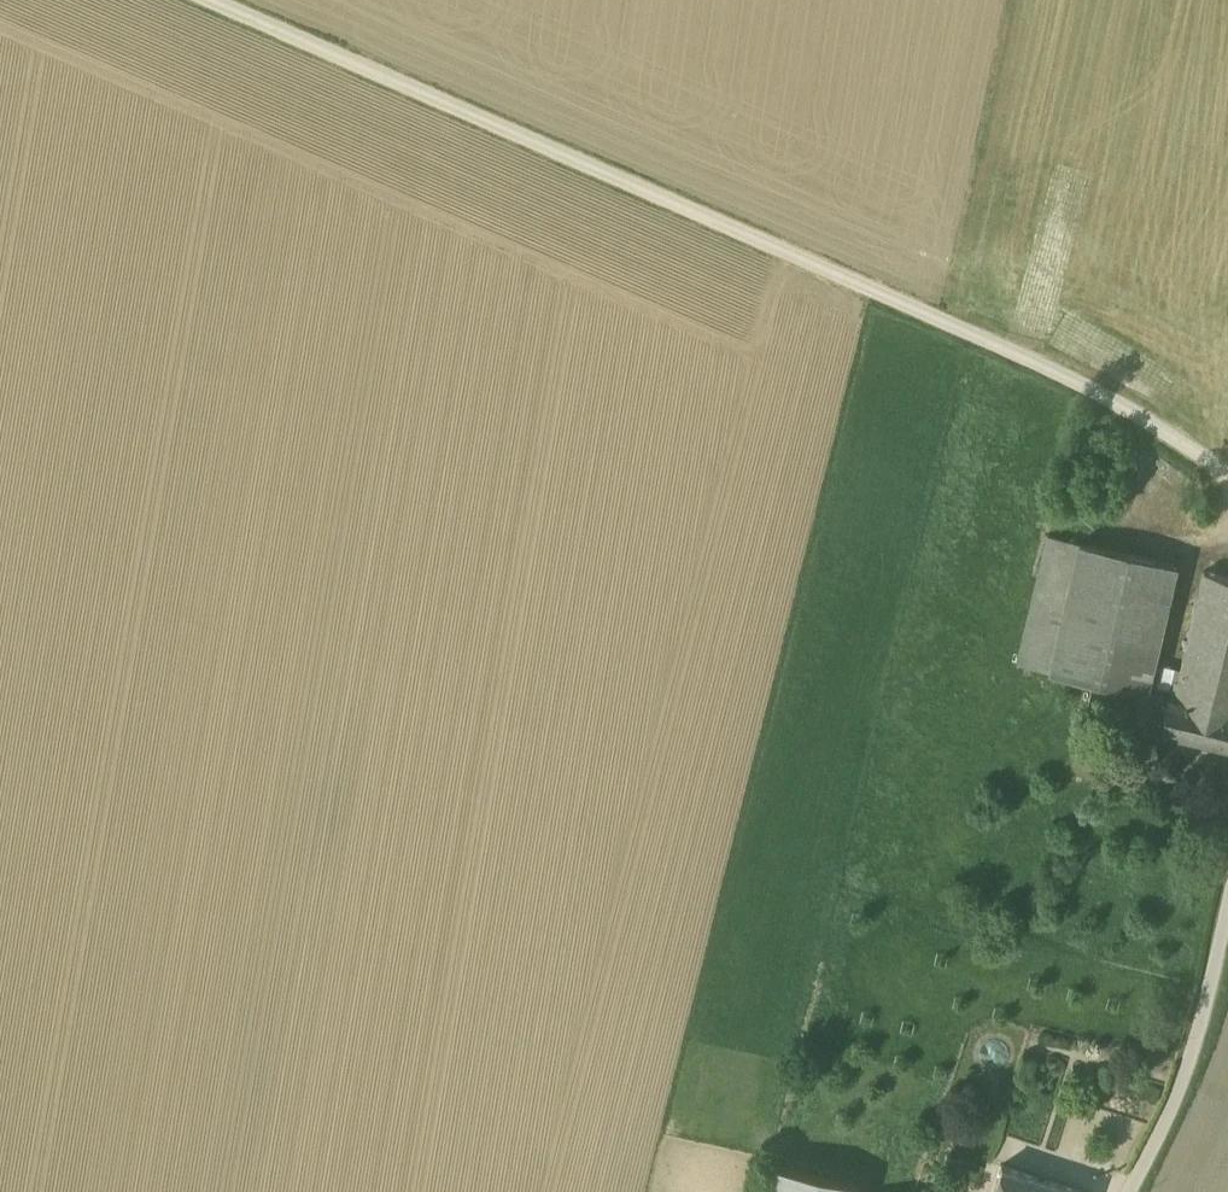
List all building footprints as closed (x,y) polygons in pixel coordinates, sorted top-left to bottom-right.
[(1023,663),(1140,690),(1145,671),(1178,679),(1175,696),(1165,693),(1158,724),(1227,742),(1227,572),(1208,567),(1187,658),(1159,651),(1180,561),(1053,531),(1023,663)] [(776,1164),(770,1191),(856,1191),(858,1183),(776,1164)] [(1010,1168),(1004,1191),(1086,1191),(1010,1168)]
